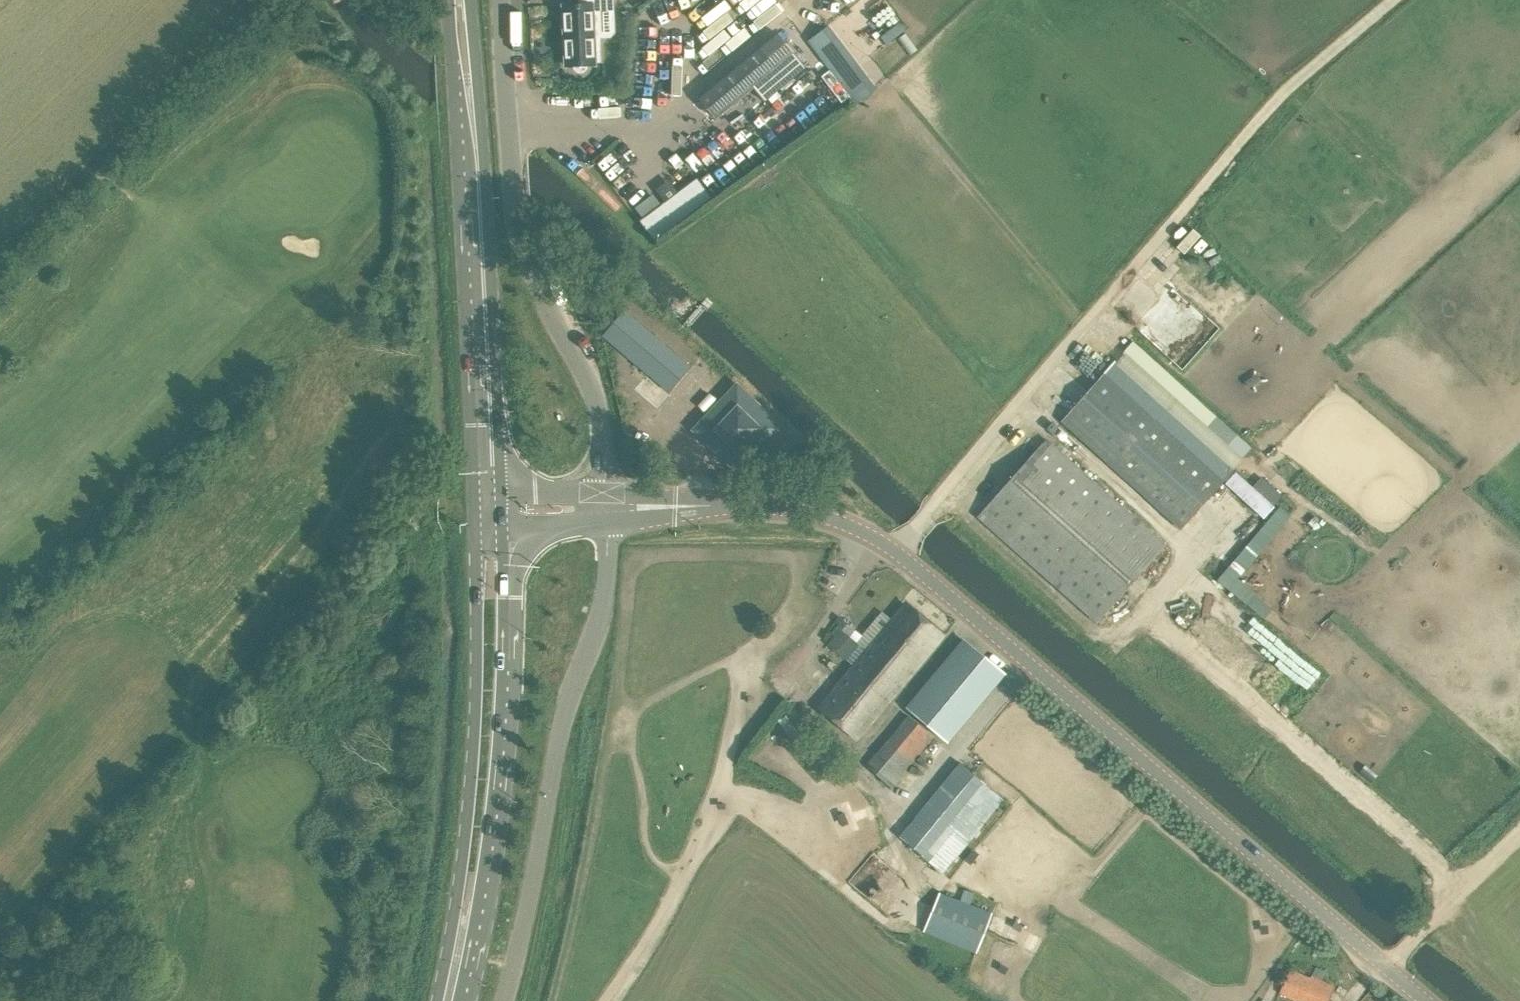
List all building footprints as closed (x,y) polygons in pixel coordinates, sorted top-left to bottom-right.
[(613,0),(579,0),(579,5),(563,6),(565,34),(615,31),(613,0)] [(828,25),(807,41),(839,82),(860,67),(828,25)] [(565,34),(566,65),(573,65),(575,69),(578,72),(583,72),(587,69),(588,64),(594,64),(594,62),(600,61),(599,38),(610,38),(615,32),(615,31),(565,34)] [(717,117),(754,87),(765,100),(805,67),(777,33),(761,46),(700,97),(717,117)] [(665,202),(640,221),(654,239),(712,196),(697,177),(678,192),(665,202)] [(624,310),(602,335),(669,392),(691,366),(624,310)] [(1179,528),(1223,480),(1106,374),(1063,422),(1179,528)] [(778,426),(735,386),(695,429),(737,469),(778,426)] [(1036,433),(1029,442),(1036,448),(1043,438),(1036,433)] [(1096,620),(1164,545),(1047,440),(979,515),(1096,620)] [(1233,469),(1223,480),(1264,517),(1283,496),(1262,477),(1253,487),(1233,469)] [(859,737),(942,637),(904,605),(820,705),(859,737)] [(827,644),(846,660),(859,644),(843,631),(848,624),(842,619),(831,633),(834,635),(827,644)] [(963,639),(907,707),(947,740),(1004,673),(963,639)] [(892,789),(935,737),(908,715),(866,767),(892,789)] [(932,860),(961,825),(956,821),(987,784),(965,766),(904,839),(924,855),(925,854),(932,860)] [(992,914),(940,893),(926,930),(977,951),(986,929),(1001,935),(1007,920),(992,914)] [(1333,990),(1291,970),(1281,991),(1303,1000),(1328,1000),(1333,990)]
